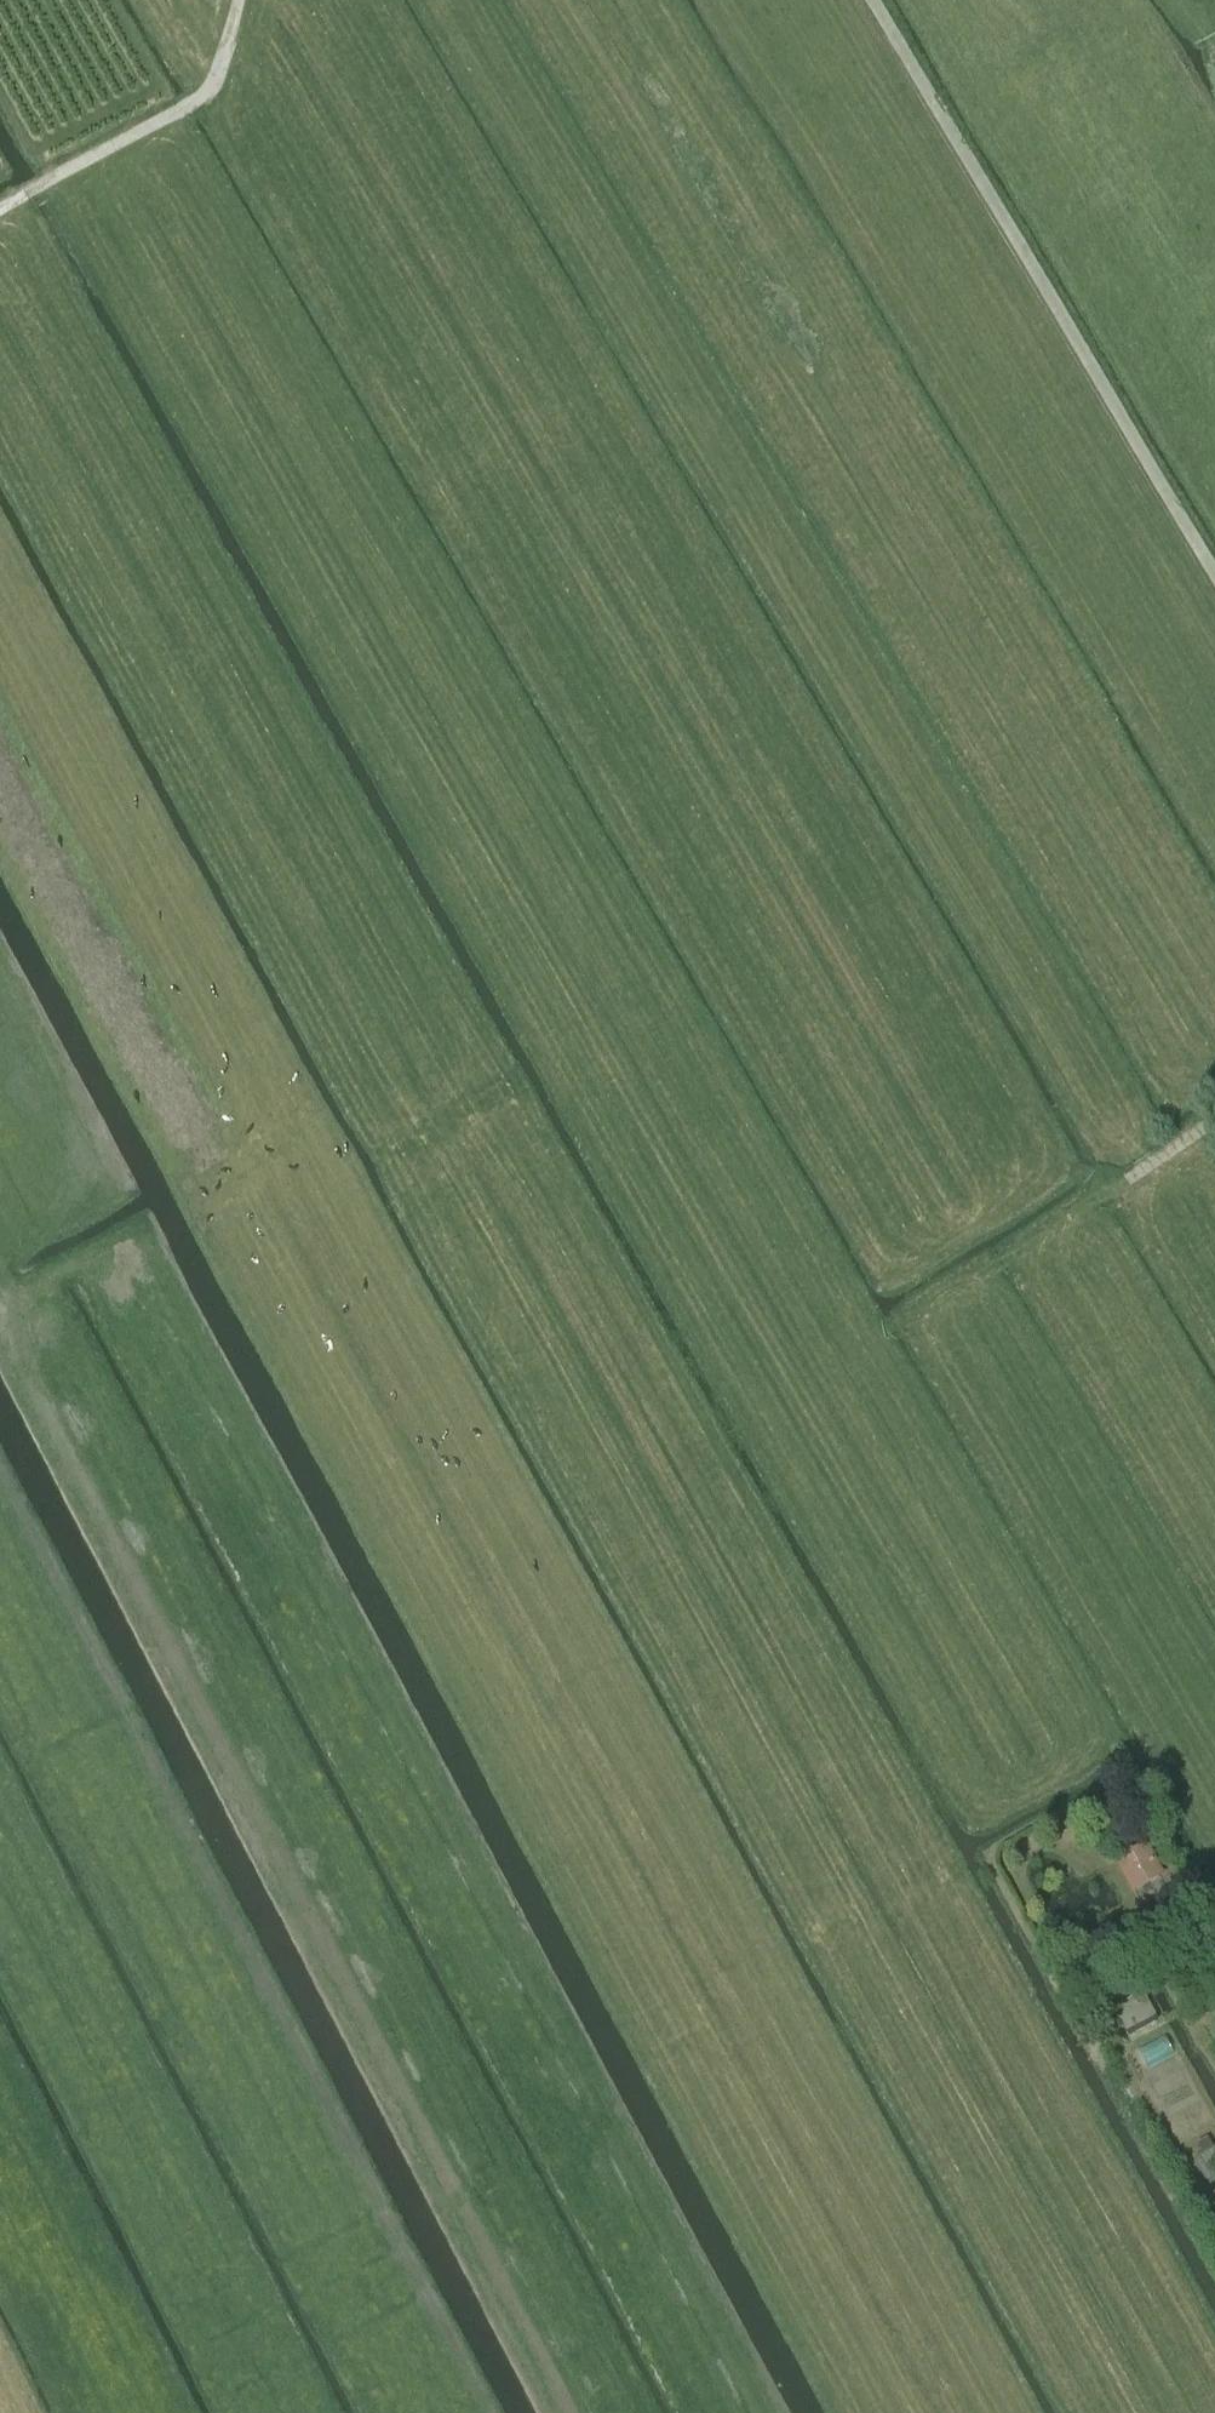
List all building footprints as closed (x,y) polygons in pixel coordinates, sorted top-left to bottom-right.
[(1147,1846),(1117,1862),(1133,1893),(1163,1877),(1147,1846)] [(1143,1994),(1115,2008),(1128,2034),(1156,2020),(1143,1994)] [(1203,2154),(1213,2148),(1208,2139),(1198,2145),(1203,2154)]
